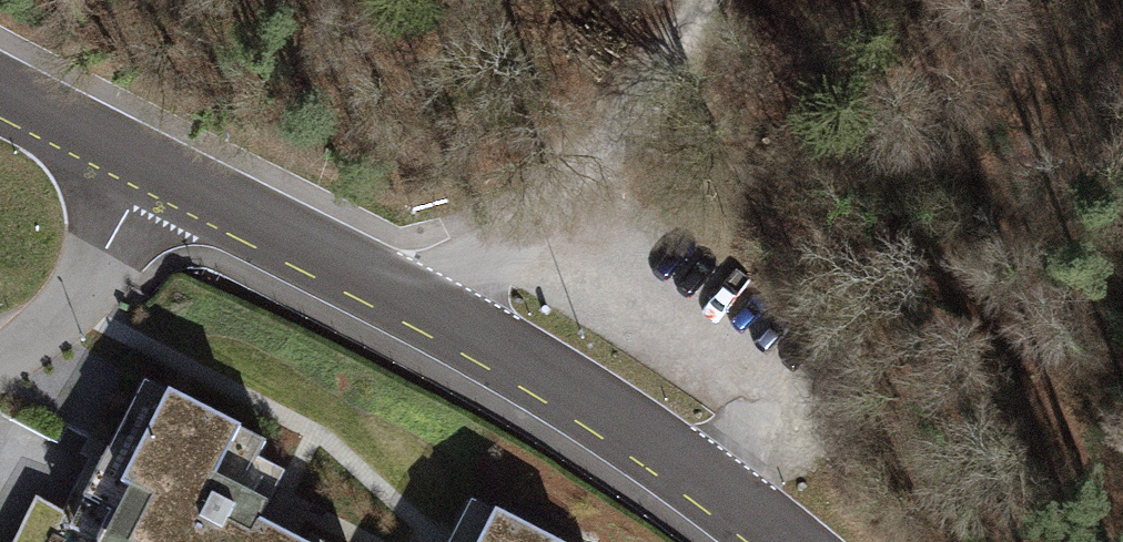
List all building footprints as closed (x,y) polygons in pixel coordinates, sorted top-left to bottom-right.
[(143,382),(83,499),(112,514),(97,541),(293,541),(257,524),(250,538),(225,525),(232,511),(199,494),(208,477),(239,493),(264,444),(143,382)] [(470,501),(449,541),(550,541),(470,501)]
